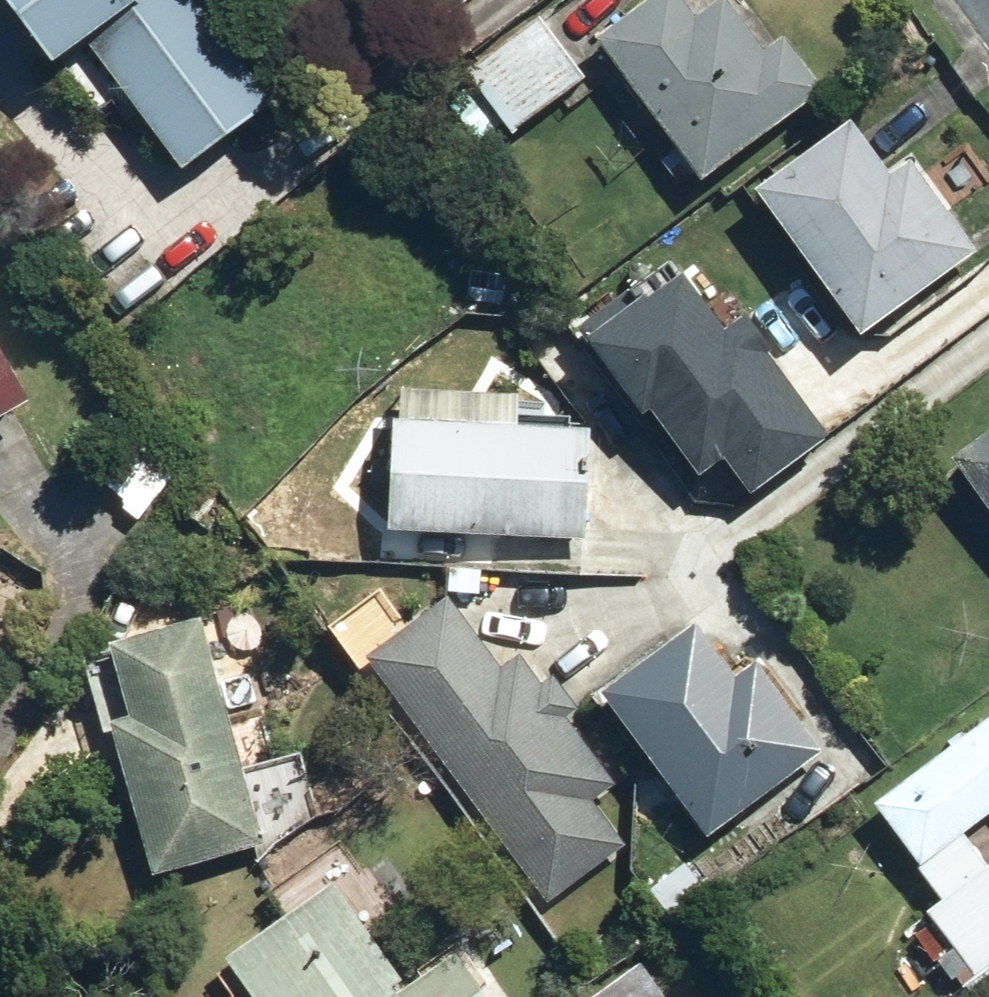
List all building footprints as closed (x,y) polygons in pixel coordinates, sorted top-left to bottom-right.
[(191,0),(0,0),(0,15),(44,74),(78,49),(174,178),(270,107),(191,0)] [(820,90),(786,44),(767,60),(718,0),(716,0),(691,21),(673,0),(655,0),(591,52),(673,153),(658,166),(677,189),(693,176),(702,186),(820,90)] [(596,79),(544,12),(460,75),(512,143),(596,79)] [(844,124),(747,197),(857,341),(974,253),(945,214),(957,205),(918,154),(885,178),(844,124)] [(754,325),(697,252),(606,322),(709,455),(730,439),(748,463),(834,397),(769,313),(754,325)] [(0,377),(0,427),(20,416),(0,377)] [(395,392),(390,530),(580,537),(584,421),(515,418),(516,397),(395,392)] [(185,468),(130,415),(80,468),(135,521),(185,468)] [(947,463),(988,524),(988,434),(947,463)] [(451,599),(361,662),(539,914),(631,849),(594,797),(616,782),(529,658),(505,675),(451,599)] [(693,623),(596,703),(709,844),(820,754),(743,659),(731,669),(693,623)] [(197,631),(82,672),(157,879),(272,837),(197,631)] [(866,804),(936,904),(921,915),(971,986),(988,973),(988,865),(968,835),(988,821),(988,719),(866,804)] [(355,857),(216,962),(242,996),(477,996),(436,943),(426,950),(355,857)] [(637,959),(588,996),(666,996),(637,959)]
